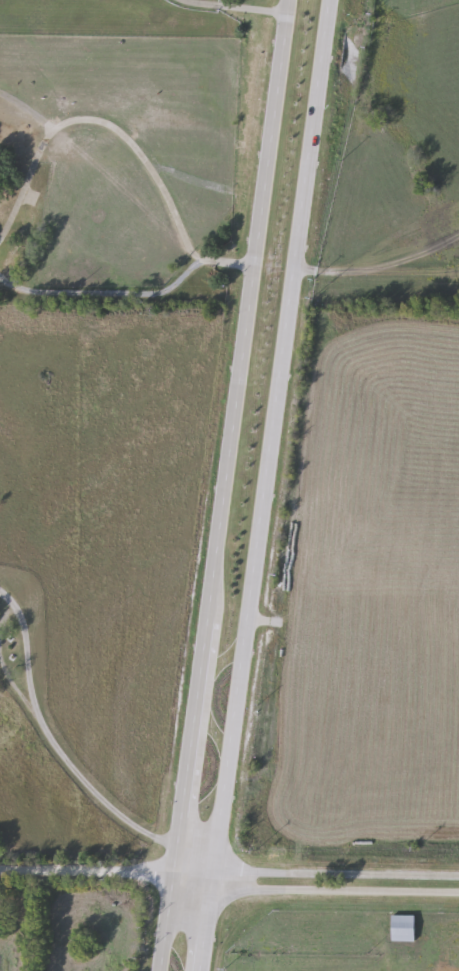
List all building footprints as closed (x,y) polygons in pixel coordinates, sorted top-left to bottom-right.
[(414,917),(414,942),(390,942),(390,917),(414,917)]
